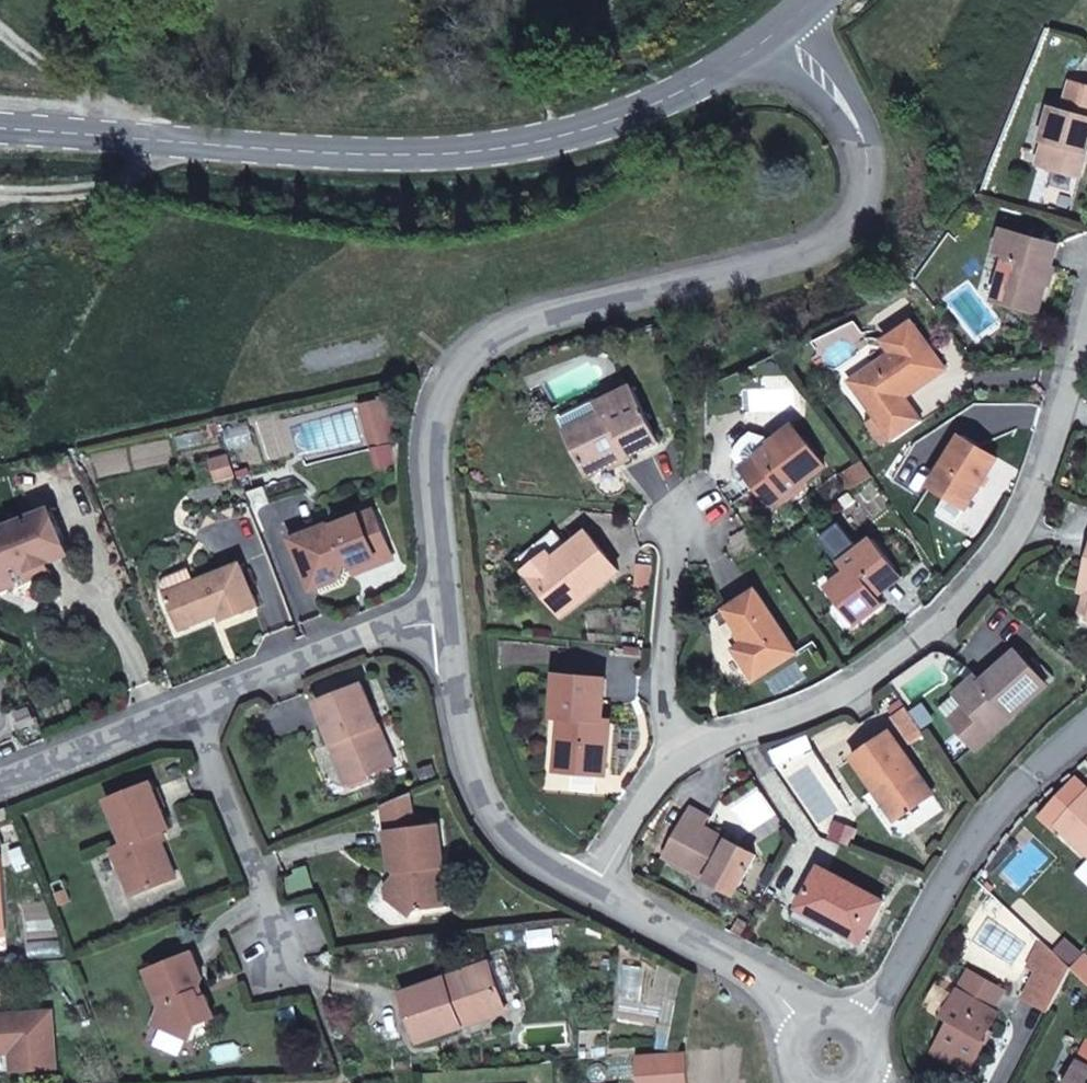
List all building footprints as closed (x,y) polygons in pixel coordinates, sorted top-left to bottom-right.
[(1086,156),(1086,86),(1072,82),(1064,110),(1056,108),(1040,165),(1081,177),(1086,156)] [(1051,283),(1054,271),(1052,267),(1058,245),(1005,229),(997,252),(1008,256),(995,301),(1039,313),(1047,284),(1051,283)] [(905,398),(946,370),(913,322),(885,341),(893,353),(852,381),(876,416),(892,439),(894,442),(922,422),(905,398)] [(659,441),(634,388),(600,403),(596,397),(560,414),(566,428),(568,430),(568,431),(589,475),(659,441)] [(384,421),(379,403),(363,407),(367,426),(384,421)] [(892,439),(876,416),(868,421),(884,444),(892,439)] [(389,445),(384,421),(367,426),(373,449),(389,445)] [(772,507),(825,466),(795,426),(773,443),(774,445),(744,468),(743,468),(772,507)] [(744,468),(774,445),(773,443),(767,437),(752,432),(745,440),(739,447),(735,456),(744,468)] [(967,508),(998,458),(962,436),(931,486),(967,508)] [(851,491),(873,476),(863,463),(863,462),(838,478),(851,491)] [(37,543),(62,534),(53,510),(0,530),(0,574),(9,578),(12,585),(48,571),(45,563),(37,543)] [(391,552),(375,510),(335,526),(337,531),(331,533),(328,525),(291,540),(311,590),(338,579),(344,565),(350,562),(352,567),(391,552)] [(569,547),(556,530),(518,559),(527,570),(549,553),(554,559),(569,547)] [(563,616),(619,571),(588,531),(569,547),(554,559),(549,553),(527,570),(563,616)] [(70,553),(62,534),(37,543),(45,563),(70,553)] [(874,590),(898,571),(874,539),(841,564),(848,573),(844,583),(831,593),(856,625),(884,604),(878,596),(874,590)] [(355,574),(394,558),(391,552),(352,567),(355,574)] [(163,587),(168,598),(180,630),(213,617),(211,613),(218,610),(222,622),(259,607),(241,563),(201,579),(196,579),(192,568),(168,578),(164,582),(163,587)] [(647,589),(650,566),(637,564),(634,587),(647,589)] [(878,596),(903,577),(898,571),(874,590),(878,596)] [(0,574),(0,590),(12,585),(9,578),(0,574)] [(798,653),(757,590),(726,610),(741,633),(747,634),(750,639),(747,642),(735,649),(755,681),(798,653)] [(1027,627),(1006,610),(999,618),(1020,635),(1027,627)] [(750,639),(747,634),(741,633),(747,642),(750,639)] [(1012,716),(1047,685),(1018,652),(983,683),(977,677),(957,695),(968,707),(975,714),(959,729),(976,749),(1013,717),(1012,716)] [(605,775),(610,720),(603,720),(606,679),(558,674),(554,716),(563,717),(560,748),(570,749),(568,771),(605,775)] [(394,763),(363,684),(317,702),(333,743),(340,740),(345,751),(337,754),(336,755),(343,773),(349,787),(372,778),(370,774),(394,763)] [(926,735),(907,706),(893,716),(912,744),(926,735)] [(959,729),(975,714),(968,707),(952,722),(959,729)] [(934,794),(891,731),(853,758),(875,791),(880,788),(901,818),(934,794)] [(345,751),(340,740),(333,743),(337,754),(345,751)] [(568,771),(570,749),(560,748),(558,770),(568,771)] [(177,877),(158,832),(170,827),(151,783),(108,800),(126,844),(115,848),(133,895),(177,877)] [(901,818),(880,788),(875,791),(896,821),(901,818)] [(1057,825),(1086,853),(1086,792),(1057,825)] [(447,905),(443,867),(444,867),(440,825),(414,828),(412,805),(384,808),(387,831),(392,869),(397,872),(398,872),(400,884),(388,899),(410,916),(417,908),(447,905)] [(756,856),(705,827),(711,817),(693,807),(687,818),(686,817),(664,857),(735,894),(756,856)] [(9,808),(0,812),(0,823),(13,818),(9,808)] [(863,942),(885,901),(821,867),(801,904),(828,918),(826,922),(863,942)] [(388,899),(400,884),(398,872),(397,872),(386,886),(388,899)] [(828,918),(801,904),(793,919),(821,933),(826,922),(828,918)] [(1050,1009),(1072,967),(1043,940),(1030,966),(1039,971),(1026,998),(1050,1009)] [(216,1016),(207,995),(201,998),(195,982),(204,978),(193,952),(147,971),(161,1006),(154,1024),(192,1040),(200,1023),(216,1016)] [(1084,953),(1072,967),(1086,981),(1086,956),(1084,953)] [(486,963),(484,955),(461,964),(464,971),(486,963)] [(460,1018),(504,1002),(490,962),(486,963),(464,971),(403,993),(418,1033),(420,1041),(463,1026),(460,1018)] [(984,1038),(999,1012),(994,1010),(1005,991),(969,971),(943,1016),(951,1021),(934,1051),(970,1071),(988,1041),(984,1038)] [(507,1011),(504,1002),(460,1018),(463,1026),(507,1011)] [(53,1011),(0,1014),(0,1053),(2,1052),(2,1047),(10,1047),(10,1052),(12,1071),(57,1068),(53,1011)] [(1067,1082),(1086,1082),(1086,1043),(1067,1082)]
